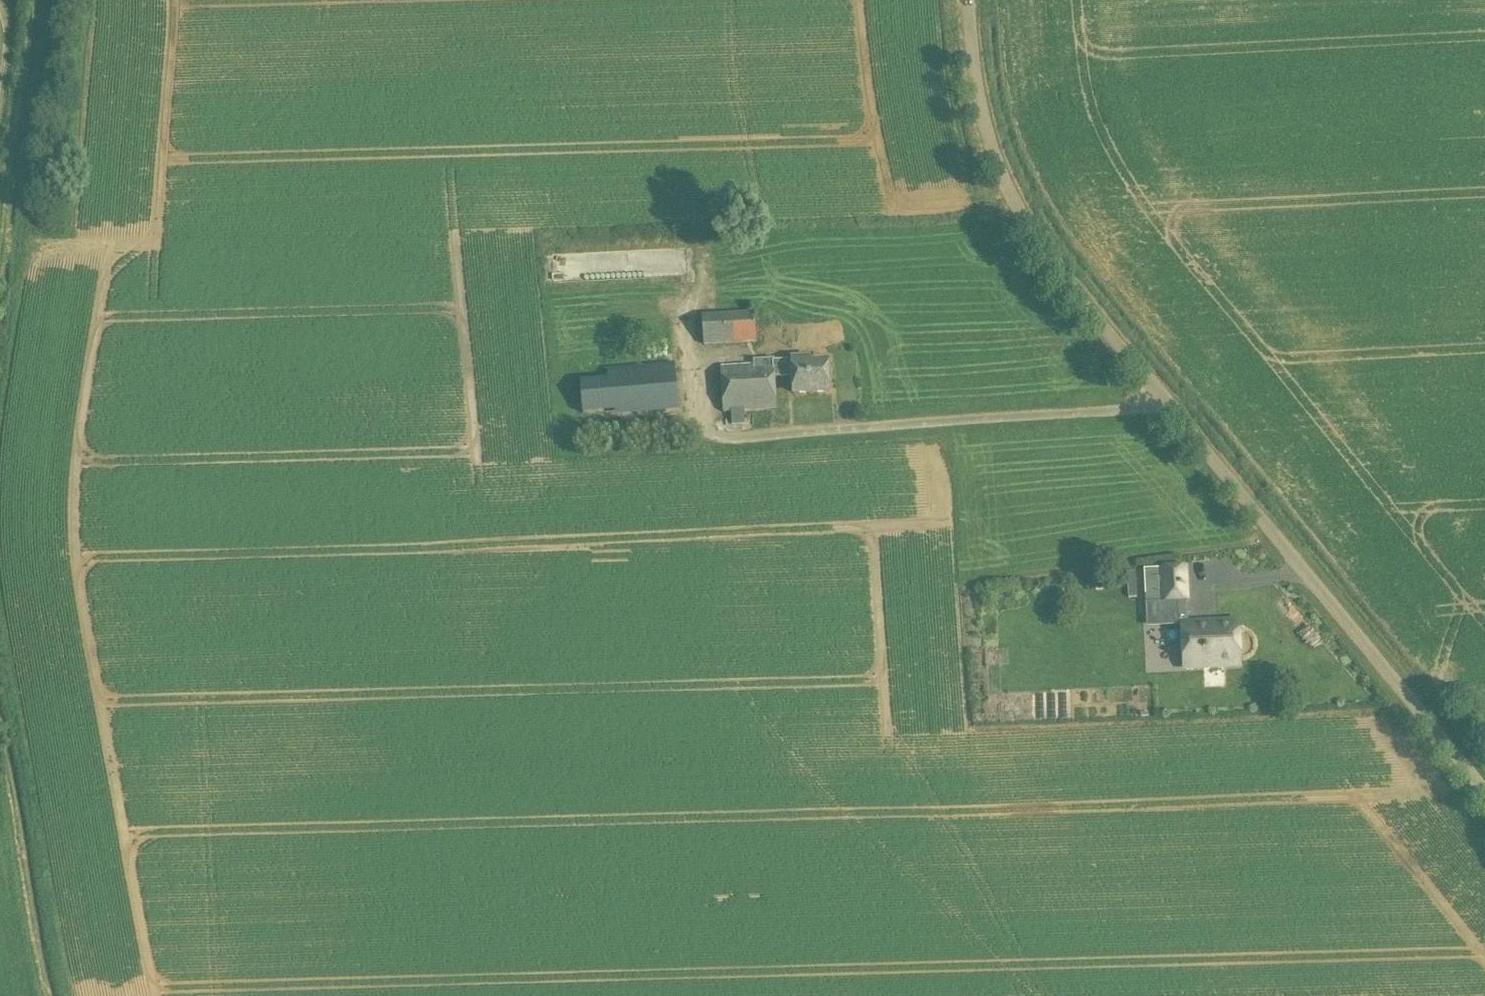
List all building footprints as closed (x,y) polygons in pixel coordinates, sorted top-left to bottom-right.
[(704,347),(757,343),(755,312),(702,316),(704,347)] [(811,363),(811,358),(791,359),(791,363),(775,364),(775,361),(755,362),(755,367),(722,369),(725,413),(731,413),(732,427),(745,426),(744,412),(778,410),(776,379),(792,378),(793,397),(831,395),(829,362),(811,363)] [(606,362),(578,364),(583,416),(607,414),(604,379),(608,379),(606,362)] [(650,365),(655,414),(679,412),(674,363),(650,365)] [(1188,625),(1187,602),(1188,602),(1186,570),(1145,572),(1147,603),(1178,602),(1180,626),(1181,626),(1183,669),(1240,666),(1238,622),(1188,625)]
